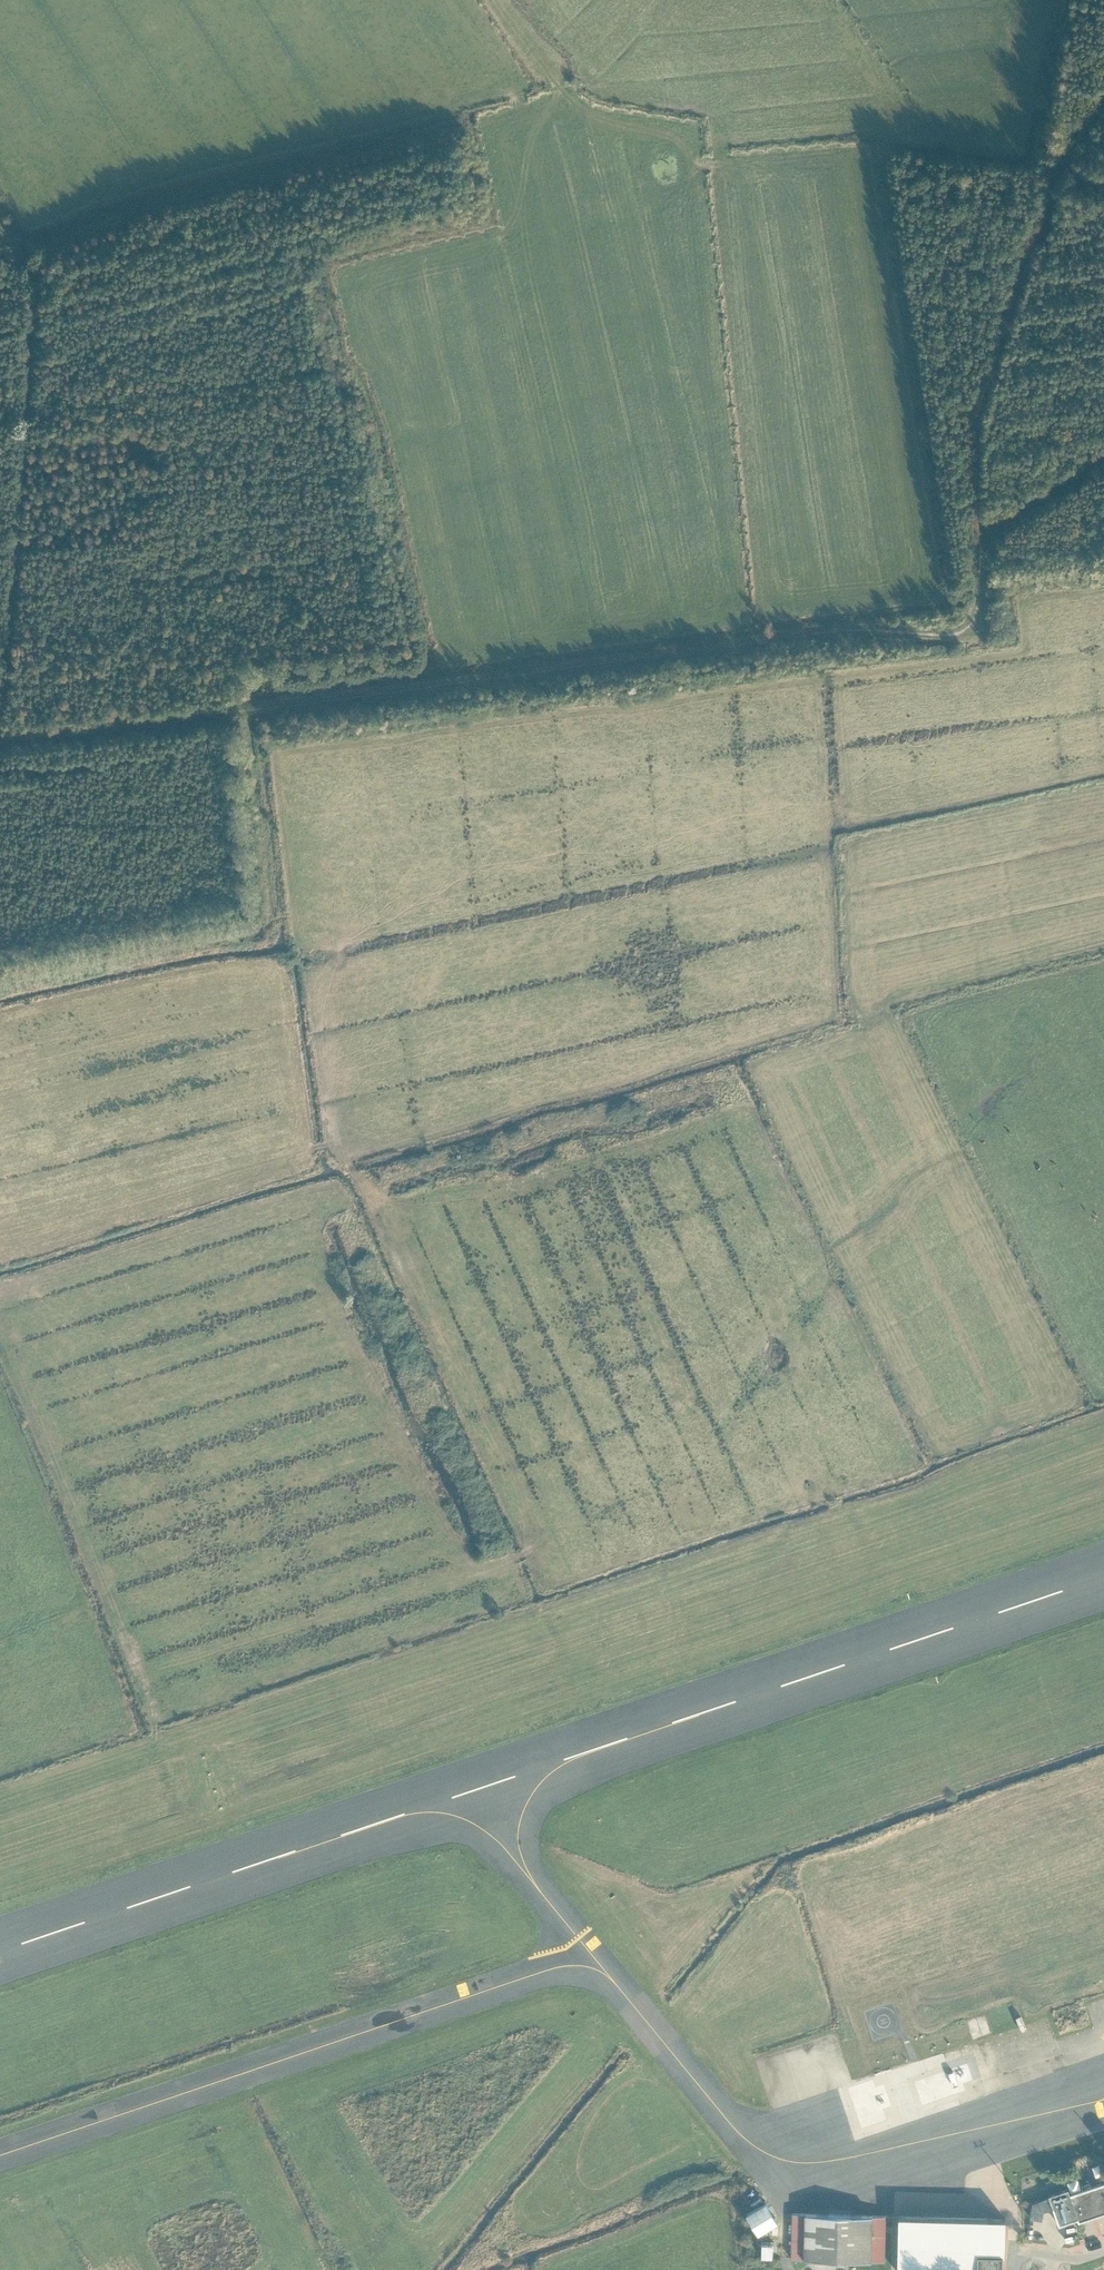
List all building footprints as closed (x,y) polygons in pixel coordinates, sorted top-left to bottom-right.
[(1070,2191),(1068,2186),(1050,2192),(1054,2206),(1062,2203),(1060,2198),(1071,2194),(1080,2220),(1103,2211),(1103,2180),(1070,2191)] [(779,2220),(767,2202),(748,2216),(760,2233),(779,2220)] [(886,2261),(887,2216),(792,2214),(791,2259),(886,2261)] [(901,2217),(900,2269),(1002,2269),(1002,2265),(1008,2265),(1009,2219),(901,2217)]
